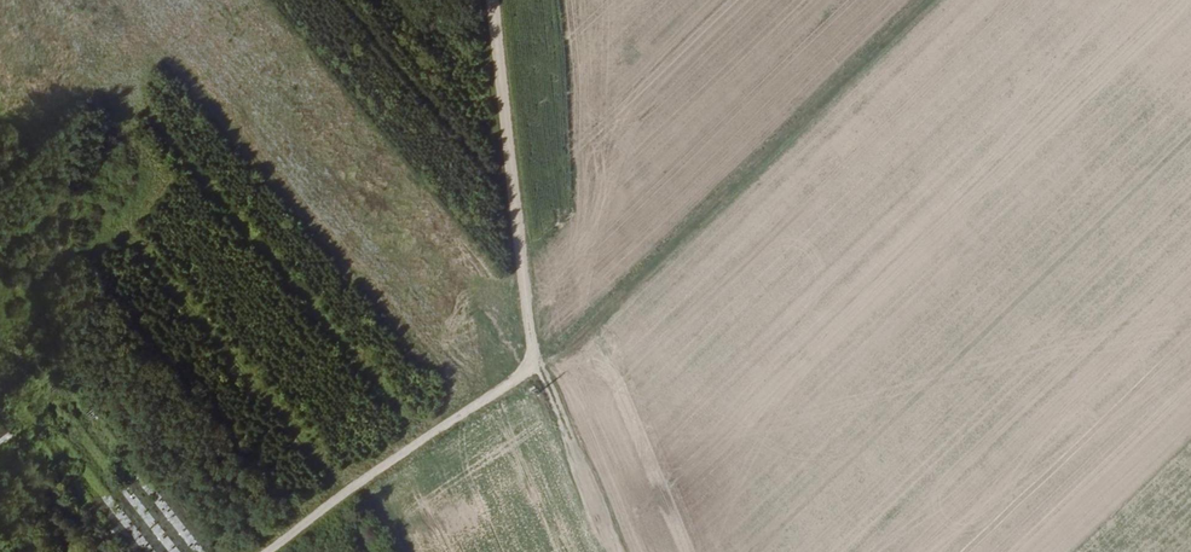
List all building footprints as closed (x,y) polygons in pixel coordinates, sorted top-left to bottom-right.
[(65,355),(49,367),(195,551),(220,551),(65,355)] [(49,367),(34,379),(172,551),(195,551),(49,367)] [(34,379),(20,390),(148,551),(172,551),(34,379)] [(123,551),(148,551),(20,390),(6,401),(123,551)] [(3,421),(0,423),(0,445),(14,434),(3,421)]
